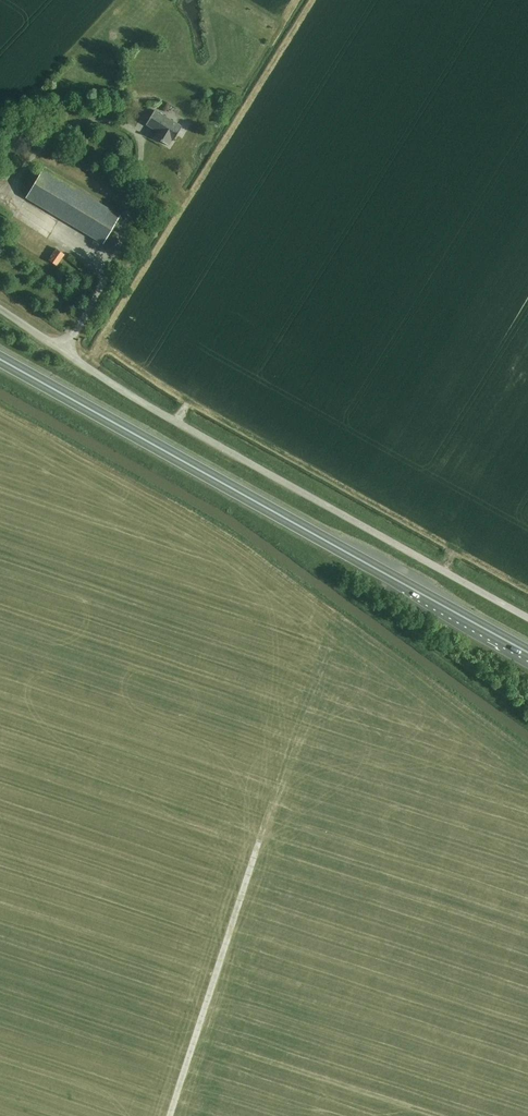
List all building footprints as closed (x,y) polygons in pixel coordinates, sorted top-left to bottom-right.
[(153,110),(144,124),(156,131),(153,137),(167,146),(170,140),(172,141),(180,127),(153,110)] [(58,141),(51,153),(61,158),(68,147),(58,141)] [(101,244),(118,215),(42,169),(25,198),(101,244)] [(55,249),(48,259),(55,265),(63,254),(55,249)]
